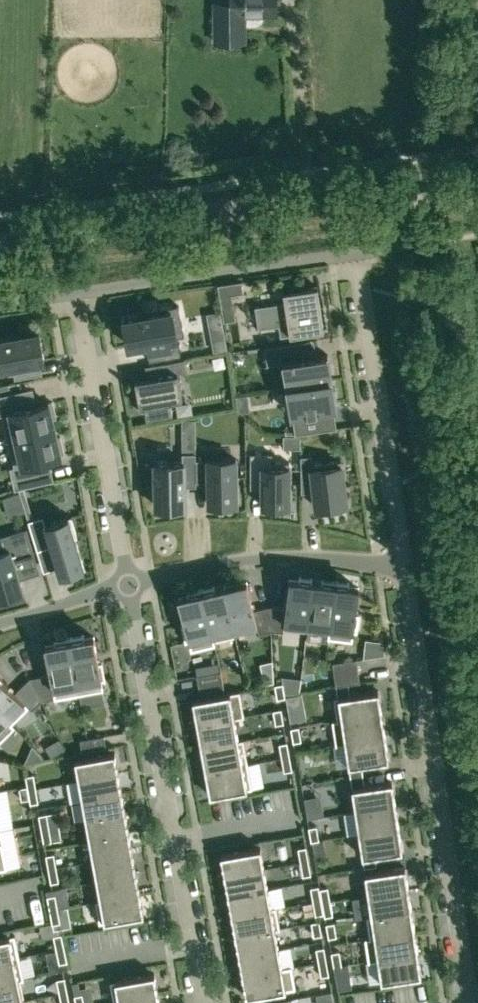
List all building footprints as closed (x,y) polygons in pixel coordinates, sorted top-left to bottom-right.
[(230,14),(214,14),(214,41),(221,41),(224,44),(227,46),(231,46),(234,44),(236,41),(244,41),(244,25),(245,25),(255,25),(260,23),(262,20),(264,15),(276,15),(276,0),(230,0),(230,14)] [(242,280),(218,283),(220,295),(243,292),(242,280)] [(285,301),(255,305),(258,327),(279,324),(280,335),(324,328),(317,285),(283,290),(285,301)] [(147,347),(150,360),(175,356),(173,343),(170,343),(169,337),(184,335),(179,304),(142,311),(143,314),(124,317),(129,345),(148,341),(149,347),(147,347)] [(208,319),(210,333),(224,331),(220,310),(207,313),(208,319)] [(15,377),(34,374),(32,361),(44,359),(39,331),(0,338),(0,361),(1,366),(12,364),(15,377)] [(304,340),(264,345),(267,364),(284,361),(288,387),(332,380),(328,353),(307,356),(304,340)] [(163,374),(135,379),(140,406),(145,405),(147,416),(172,411),(170,400),(182,398),(178,372),(187,370),(185,358),(161,362),(163,374)] [(332,380),(288,387),(295,433),(331,428),(328,408),(336,407),(332,380)] [(52,417),(56,416),(52,401),(25,407),(21,389),(0,394),(0,414),(2,414),(7,436),(54,427),(52,417)] [(195,421),(173,428),(177,439),(199,432),(195,421)] [(64,451),(60,436),(56,437),(54,427),(7,436),(14,465),(9,466),(13,483),(41,477),(37,462),(61,456),(60,452),(64,451)] [(183,439),(183,451),(195,450),(195,439),(183,439)] [(272,451),(250,451),(250,478),(262,478),(263,504),(265,504),(265,508),(279,507),(279,503),(290,503),(289,459),(272,459),(272,451)] [(196,458),(196,452),(182,452),(182,460),(155,460),(156,506),(185,505),(184,479),(196,478),(196,458)] [(310,453),(301,454),(301,482),(313,481),(316,506),(320,505),(321,509),(335,508),(334,504),(346,502),(341,459),(311,462),(310,453)] [(208,480),(209,504),(237,503),(236,457),(196,458),(196,478),(196,480),(208,480)] [(50,544),(59,574),(84,566),(75,536),(77,535),(71,515),(45,523),(43,515),(28,519),(37,548),(50,544)] [(0,548),(0,596),(22,589),(13,558),(34,552),(26,527),(13,531),(17,542),(0,548)] [(307,625),(312,581),(312,577),(299,576),(298,579),(289,578),(286,607),(269,605),(271,630),(283,631),(284,628),(307,630),(307,625)] [(307,625),(330,628),(336,580),(334,580),(321,579),(321,582),(312,581),(307,625)] [(259,633),(271,630),(269,605),(254,609),(247,581),(237,583),(237,580),(224,583),(224,586),(234,629),(257,624),(259,633)] [(356,613),(359,586),(349,585),(349,582),(336,580),(330,628),(329,638),(352,640),(354,630),(357,631),(359,613),(356,613)] [(212,635),(234,629),(224,586),(215,588),(214,585),(201,588),(212,635)] [(212,635),(201,588),(187,591),(188,595),(179,597),(185,623),(181,624),(185,641),(188,640),(191,650),(214,644),(212,635)] [(84,634),(69,637),(79,693),(107,687),(102,661),(99,662),(94,636),(85,637),(84,634)] [(30,677),(41,699),(55,697),(79,693),(69,637),(54,639),(54,643),(45,644),(50,673),(30,677)] [(333,662),(335,674),(358,670),(356,658),(333,662)] [(220,670),(197,674),(199,686),(223,682),(220,670)] [(358,670),(335,674),(336,685),(348,683),(360,682),(358,670)] [(11,723),(28,706),(31,709),(41,699),(30,677),(15,692),(0,676),(0,712),(11,723)] [(223,682),(199,686),(201,697),(225,693),(223,682)] [(282,683),(275,684),(278,697),(285,696),(282,683)] [(338,696),(333,697),(336,719),(341,718),(342,719),(382,713),(378,690),(350,694),(348,683),(336,685),(338,696)] [(201,697),(193,699),(197,722),(234,715),(244,713),(242,703),(240,690),(229,692),(225,693),(201,697)] [(281,708),(274,710),(276,723),(283,721),(281,708)] [(14,726),(11,723),(0,712),(0,740),(14,726)] [(336,719),(332,720),(336,745),(345,743),(345,742),(385,736),(382,713),(342,719),(341,718),(336,719)] [(234,715),(197,722),(201,746),(238,739),(234,715)] [(298,726),(291,727),(293,740),(301,739),(298,726)] [(80,739),(82,751),(106,747),(104,735),(80,739)] [(385,736),(345,742),(345,743),(349,765),(350,776),(362,774),(361,763),(389,759),(385,736)] [(238,739),(201,746),(206,771),(243,764),(248,763),(245,751),(243,738),(238,739)] [(289,755),(287,742),(280,743),(282,756),(289,755)] [(75,759),(79,779),(118,772),(115,751),(75,759)] [(289,756),(282,757),(285,770),(292,769),(289,756)] [(243,764),(206,771),(210,795),(247,788),(252,787),(248,763),(243,764)] [(79,780),(82,800),(122,792),(118,772),(79,780)] [(35,787),(33,774),(26,775),(28,788),(35,787)] [(362,774),(350,776),(355,810),(395,804),(392,781),(364,785),(362,774)] [(37,800),(35,787),(28,788),(28,789),(30,798),(30,801),(37,800)] [(30,798),(28,789),(20,790),(21,799),(30,798)] [(82,800),(86,820),(126,813),(122,792),(82,800)] [(355,810),(358,833),(359,833),(399,827),(395,804),(355,810)] [(49,826),(46,813),(39,815),(41,828),(49,826)] [(86,820),(89,840),(129,833),(126,813),(86,820)] [(316,825),(309,827),(311,839),(318,838),(316,825)] [(51,839),(49,826),(41,828),(44,841),(51,839)] [(402,850),(399,827),(359,833),(362,856),(364,866),(376,864),(374,854),(402,850)] [(89,840),(93,860),(133,853),(129,833),(89,840)] [(306,846),(299,847),(301,860),(308,859),(306,846)] [(220,854),(224,875),(264,868),(260,847),(220,854)] [(93,860),(97,880),(137,873),(133,853),(93,860)] [(56,867),(53,854),(46,855),(49,868),(56,867)] [(308,860),(301,861),(303,874),(310,873),(308,860)] [(365,872),(368,894),(408,888),(405,866),(365,872)] [(58,880),(56,867),(49,868),(51,881),(58,880)] [(224,875),(228,895),(268,888),(264,868),(224,875)] [(97,880),(100,900),(140,893),(137,873),(97,880)] [(321,898),(319,885),(312,887),(314,900),(321,898)] [(329,900),(327,887),(320,888),(322,901),(329,900)] [(228,895),(232,915),(271,908),(268,888),(228,895)] [(368,894),(371,916),(412,910),(408,888),(368,894)] [(100,900),(104,921),(144,914),(140,893),(100,900)] [(55,894),(48,896),(50,909),(57,907),(55,894)] [(321,899),(314,900),(316,913),(324,912),(321,899)] [(330,901),(323,902),(325,915),(332,914),(330,901)] [(57,908),(50,909),(52,922),(60,921),(57,908)] [(232,915),(235,935),(275,928),(271,908),(232,915)] [(371,916),(375,937),(415,931),(412,910),(371,916)] [(319,920),(312,921),(314,934),(321,933),(319,920)] [(333,922),(326,923),(329,936),(336,935),(333,922)] [(235,935),(239,955),(279,948),(275,928),(235,935)] [(375,937),(378,959),(418,952),(415,931),(375,937)] [(54,935),(57,948),(64,947),(61,934),(54,935)] [(14,957),(10,935),(0,937),(0,960),(14,957)] [(67,960),(64,947),(57,949),(60,962),(67,960)] [(324,947),(317,948),(319,961),(326,960),(324,947)] [(239,955),(242,975),(282,968),(279,948),(239,955)] [(334,965),(341,964),(339,951),(332,952),(334,965)] [(378,959),(381,981),(421,975),(418,952),(378,959)] [(19,978),(14,957),(0,960),(0,982),(19,978)] [(326,960),(319,962),(321,975),(328,973),(326,960)] [(351,986),(348,963),(341,964),(334,966),(336,979),(338,989),(351,986)] [(242,975),(246,996),(286,989),(282,968),(242,975)] [(115,980),(118,1001),(158,994),(155,973),(115,980)] [(67,990),(64,977),(57,979),(60,991),(67,990)] [(23,999),(19,978),(0,982),(0,1002),(6,1002),(23,999)] [(67,991),(60,992),(62,1002),(69,1002),(67,991)] [(82,994),(75,995),(76,1002),(84,1002),(82,994)] [(119,1002),(160,1002),(158,994),(118,1001),(119,1002)]
